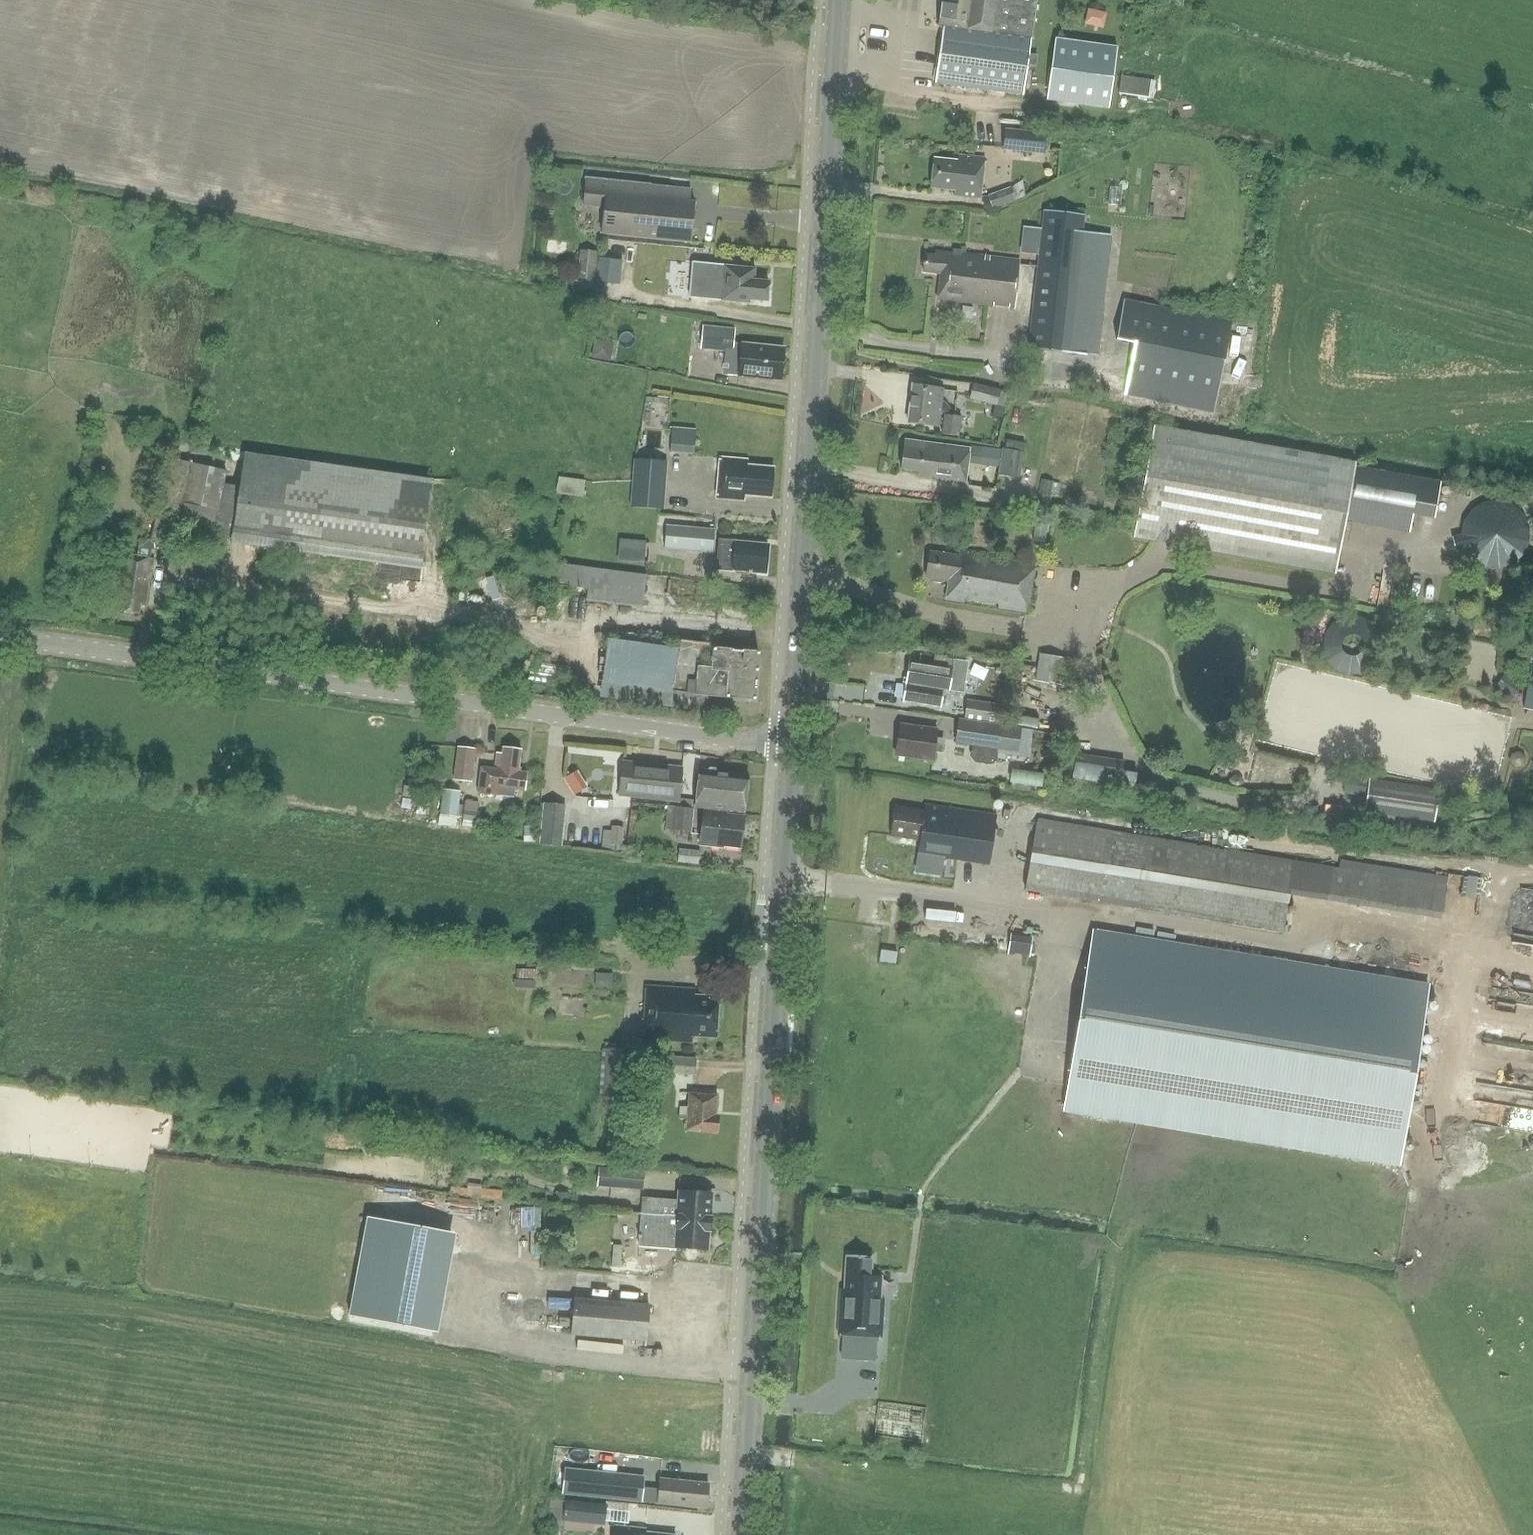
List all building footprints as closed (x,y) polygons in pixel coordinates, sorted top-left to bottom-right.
[(1036,56),(1029,55),(1036,0),(943,0),(939,27),(943,28),(935,84),(1022,96),(1027,65),(1035,66),(1036,56)] [(1117,48),(1057,39),(1048,100),(1108,109),(1117,48)] [(1120,94),(1148,98),(1151,80),(1122,76),(1120,94)] [(1044,154),(1046,134),(1005,129),(1003,150),(1044,154)] [(979,199),(984,159),(958,156),(957,162),(935,159),(931,188),(952,190),(952,196),(979,199)] [(583,206),(590,207),(604,208),(602,234),(691,243),(695,202),(689,202),(690,190),(650,186),(650,185),(586,180),(583,206)] [(1011,187),(988,196),(993,209),(1016,201),(1011,187)] [(1028,347),(1099,355),(1112,235),(1083,232),(1085,215),(1043,210),(1028,347)] [(577,279),(595,281),(597,252),(580,250),(577,279)] [(1015,309),(1020,261),(961,254),(961,255),(937,252),(936,256),(926,255),(924,272),(941,274),(938,300),(1015,309)] [(694,263),(690,297),(749,304),(750,299),(767,301),(769,281),(754,279),(755,269),(694,263)] [(1126,371),(1218,387),(1230,317),(1122,298),(1116,336),(1132,339),(1126,371)] [(733,353),(735,329),(703,326),(701,350),(733,353)] [(781,380),(784,348),(743,344),(740,376),(781,380)] [(973,384),(969,399),(1002,407),(1005,392),(973,384)] [(938,427),(942,391),(913,388),(909,423),(938,427)] [(942,434),(959,436),(961,417),(944,415),(942,434)] [(695,451),(696,426),(672,425),(671,450),(695,451)] [(1336,575),(1345,521),(1410,533),(1420,478),(1355,467),(1356,463),(1154,426),(1134,538),(1336,575)] [(967,463),(969,450),(905,441),(901,469),(918,472),(917,476),(964,482),(967,463)] [(1002,450),(982,447),(980,465),(999,468),(998,475),(1019,478),(1023,453),(1002,450)] [(774,468),(746,466),(747,461),(721,458),(718,498),(744,500),(744,494),(771,497),(774,468)] [(170,459),(157,519),(152,543),(151,543),(140,541),(137,559),(123,556),(118,582),(119,582),(118,589),(122,590),(119,611),(139,614),(140,606),(145,607),(149,582),(151,582),(154,561),(148,560),(149,549),(154,550),(155,544),(169,547),(188,463),(170,459)] [(659,510),(663,462),(635,460),(631,508),(659,510)] [(213,535),(210,555),(229,557),(240,487),(223,485),(226,471),(190,463),(180,511),(178,510),(175,530),(213,535)] [(583,498),(585,481),(560,477),(557,494),(583,498)] [(1455,535),(1454,561),(1524,562),(1525,504),(1464,503),(1463,535),(1455,535)] [(713,553),(715,530),(666,526),(664,549),(713,553)] [(644,563),(646,542),(619,539),(617,561),(644,563)] [(766,573),(768,545),(737,542),(737,541),(719,540),(717,569),(733,571),(733,570),(737,571),(736,573),(745,574),(745,571),(766,573)] [(942,583),(944,580),(949,581),(946,601),(964,603),(964,601),(998,606),(998,609),(1027,614),(1035,564),(958,553),(958,557),(930,553),(926,578),(933,579),(934,582),(942,583)] [(642,608),(646,575),(553,563),(550,584),(588,589),(587,601),(642,608)] [(675,692),(696,695),(755,700),(759,653),(715,650),(716,645),(661,639),(660,648),(615,644),(609,684),(628,686),(675,692)] [(1359,670),(1360,652),(1332,651),(1331,669),(1359,670)] [(1073,659),(1039,654),(1035,681),(1061,685),(1062,678),(1065,678),(1066,673),(1071,674),(1073,659)] [(948,690),(952,659),(921,655),(920,662),(910,661),(904,701),(940,706),(942,690),(948,690)] [(1531,666),(1524,709),(1532,711),(1532,667),(1531,666)] [(968,700),(965,718),(1001,724),(1004,705),(968,700)] [(1021,710),(1019,723),(1049,725),(1050,713),(1021,710)] [(1018,757),(1022,728),(959,719),(955,744),(998,750),(997,754),(1018,757)] [(944,739),(934,738),(936,730),(901,725),(897,757),(931,761),(932,752),(942,754),(944,739)] [(458,748),(454,781),(472,783),(476,750),(458,748)] [(515,799),(516,790),(523,790),(525,774),(518,773),(521,752),(503,749),(502,755),(498,754),(496,770),(482,769),(479,794),(515,799)] [(1121,787),(1125,761),(1076,754),(1072,780),(1121,787)] [(678,802),(682,768),(622,761),(618,795),(678,802)] [(578,768),(565,775),(575,793),(588,785),(578,768)] [(1011,770),(1010,781),(1035,783),(1036,773),(1011,770)] [(744,813),(748,777),(698,771),(694,807),(744,813)] [(1370,779),(1347,775),(1344,794),(1367,798),(1370,779)] [(1367,798),(1365,812),(1435,823),(1440,789),(1370,779),(1367,798)] [(461,792),(443,790),(438,826),(455,828),(457,817),(462,817),(463,806),(459,806),(461,792)] [(477,818),(481,802),(468,799),(464,815),(477,818)] [(566,806),(544,804),(541,837),(563,839),(566,806)] [(673,831),(691,832),(694,809),(675,807),(673,831)] [(989,869),(996,818),(925,808),(924,812),(895,808),(891,837),(921,842),(918,858),(989,869)] [(739,848),(742,819),(726,817),(726,815),(705,812),(700,845),(724,848),(724,846),(739,848)] [(1283,934),(1295,861),(1038,819),(1026,892),(1283,934)] [(614,826),(612,843),(624,844),(626,828),(614,826)] [(698,865),(700,851),(679,849),(678,863),(698,865)] [(1441,920),(1446,886),(1332,868),(1327,901),(1441,920)] [(1398,1166),(1428,984),(1093,929),(1063,1111),(1398,1166)] [(571,971),(571,962),(560,961),(560,970),(571,971)] [(614,987),(614,974),(597,973),(596,987),(614,987)] [(714,1037),(716,997),(712,997),(713,974),(701,973),(700,989),(695,989),(695,991),(647,989),(644,1039),(691,1041),(691,1036),(714,1037)] [(602,1049),(599,1100),(635,1102),(638,1051),(602,1049)] [(695,1076),(696,1058),(668,1057),(667,1074),(695,1076)] [(680,1107),(679,1119),(687,1119),(687,1131),(716,1133),(717,1118),(715,1118),(716,1097),(689,1095),(688,1108),(680,1107)] [(610,1188),(644,1190),(646,1167),(620,1165),(620,1169),(611,1168),(610,1188)] [(450,1195),(481,1197),(481,1199),(501,1200),(502,1191),(481,1189),(482,1186),(468,1185),(467,1189),(451,1188),(450,1195)] [(641,1199),(640,1214),(657,1215),(657,1214),(676,1215),(676,1216),(709,1218),(711,1194),(677,1192),(677,1201),(641,1199)] [(530,1231),(531,1210),(514,1209),(513,1230),(530,1231)] [(711,1218),(709,1218),(676,1216),(676,1215),(657,1214),(657,1215),(640,1214),(638,1247),(675,1250),(675,1248),(707,1251),(708,1231),(710,1231),(711,1218)] [(451,1233),(368,1218),(350,1316),(432,1332),(451,1233)] [(838,1335),(882,1338),(884,1300),(880,1299),(881,1277),(871,1277),(872,1257),(847,1256),(845,1290),(841,1289),(838,1335)] [(644,1373),(650,1307),(522,1294),(519,1329),(573,1334),(570,1366),(644,1373)] [(926,1438),(929,1403),(879,1400),(877,1434),(926,1438)] [(644,1481),(564,1473),(562,1494),(706,1508),(709,1484),(660,1479),(659,1489),(644,1488),(644,1481)] [(548,1526),(564,1528),(565,1521),(605,1526),(607,1503),(565,1499),(565,1501),(551,1500),(548,1526)] [(646,1533),(646,1530),(616,1526),(615,1534),(663,1534),(646,1533)]
